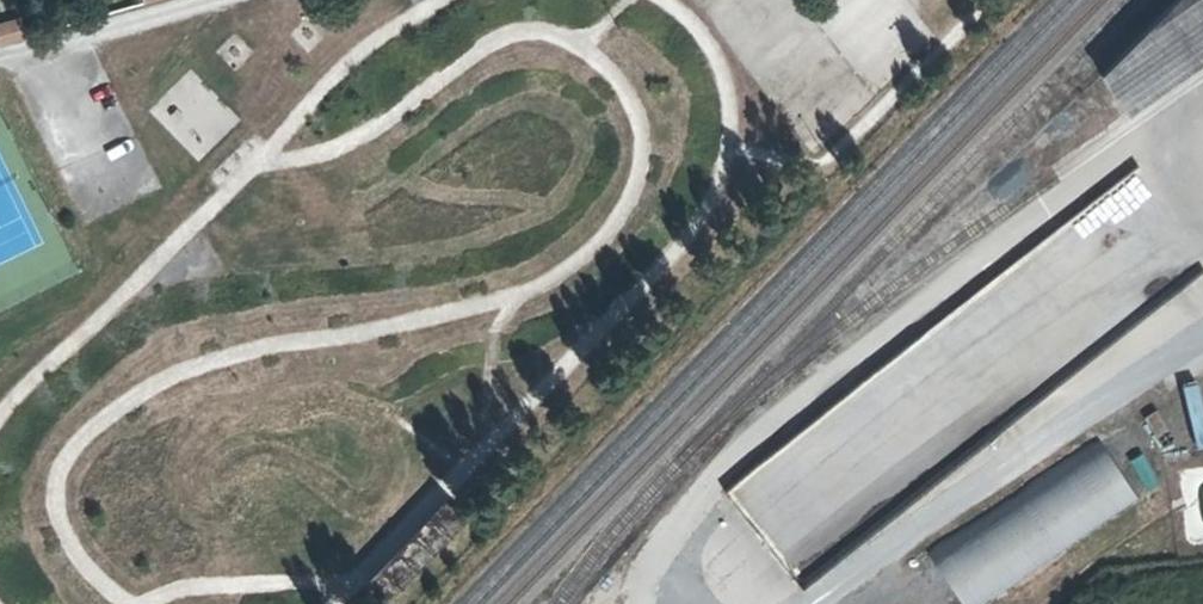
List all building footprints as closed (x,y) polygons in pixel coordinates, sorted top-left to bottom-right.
[(1093,57),(1125,116),(1202,76),(1202,0),(1159,0),(1093,57)] [(875,377),(753,464),(772,490),(836,445),(838,447),(896,406),(875,377)] [(1145,505),(1105,442),(929,552),(961,603),(987,603),(1145,505)] [(707,508),(722,523),(712,533),(781,602),(804,580),(720,495),(707,508)]
